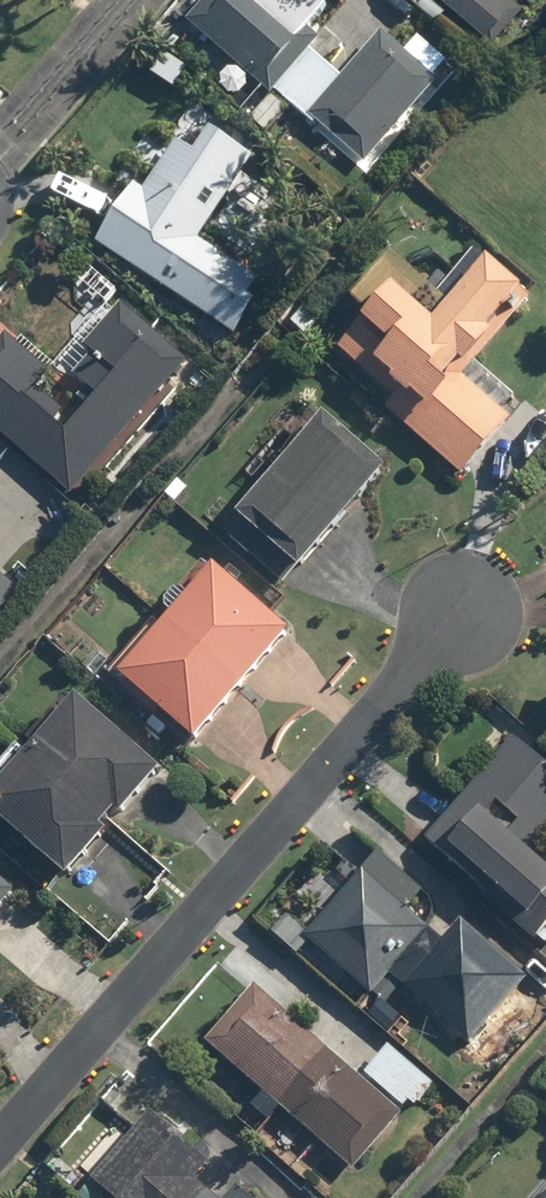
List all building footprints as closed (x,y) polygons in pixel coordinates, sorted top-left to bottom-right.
[(309,53),(320,39),(308,29),(323,11),(310,0),(302,0),(290,14),(273,0),(203,0),(185,23),(275,95),(309,53)] [(495,40),(527,4),(522,0),(448,0),(495,40)] [(309,53),(275,95),(367,170),(439,82),(433,77),(446,62),(416,38),(404,53),(380,33),(359,59),(344,47),(327,68),(309,53)] [(286,112),(270,98),(248,122),(264,136),(286,112)] [(142,193),(132,187),(93,246),(217,326),(250,274),(198,241),(236,182),(174,142),(142,193)] [(436,294),(388,254),(349,302),(366,316),(335,354),(393,401),(383,413),(461,477),(520,404),(471,364),(491,339),(486,334),(520,293),(470,252),(436,294)] [(3,338),(0,342),(0,438),(73,498),(185,362),(117,306),(83,348),(90,354),(72,376),(85,387),(63,414),(43,397),(35,407),(29,401),(49,376),(3,338)] [(386,474),(325,420),(234,524),(295,578),(386,474)] [(288,640),(214,573),(117,681),(191,748),(288,640)] [(21,595),(0,576),(0,617),(21,595)] [(108,838),(100,832),(113,818),(120,824),(161,778),(75,702),(0,788),(0,832),(64,888),(108,838)] [(513,742),(423,840),(536,943),(545,932),(545,854),(538,846),(545,838),(545,772),(513,742)] [(425,896),(379,856),(305,940),(382,1008),(401,987),(470,1047),(528,981),(460,922),(442,943),(409,914),(425,896)] [(0,887),(0,916),(14,900),(0,887)] [(403,1120),(252,990),(190,1063),(264,1127),(280,1108),(356,1174),(403,1120)] [(384,1044),(360,1070),(410,1114),(433,1088),(384,1044)] [(90,1183),(107,1197),(211,1197),(196,1185),(208,1171),(146,1117),(90,1183)] [(544,1177),(525,1197),(545,1197),(545,1179),(544,1177)]
